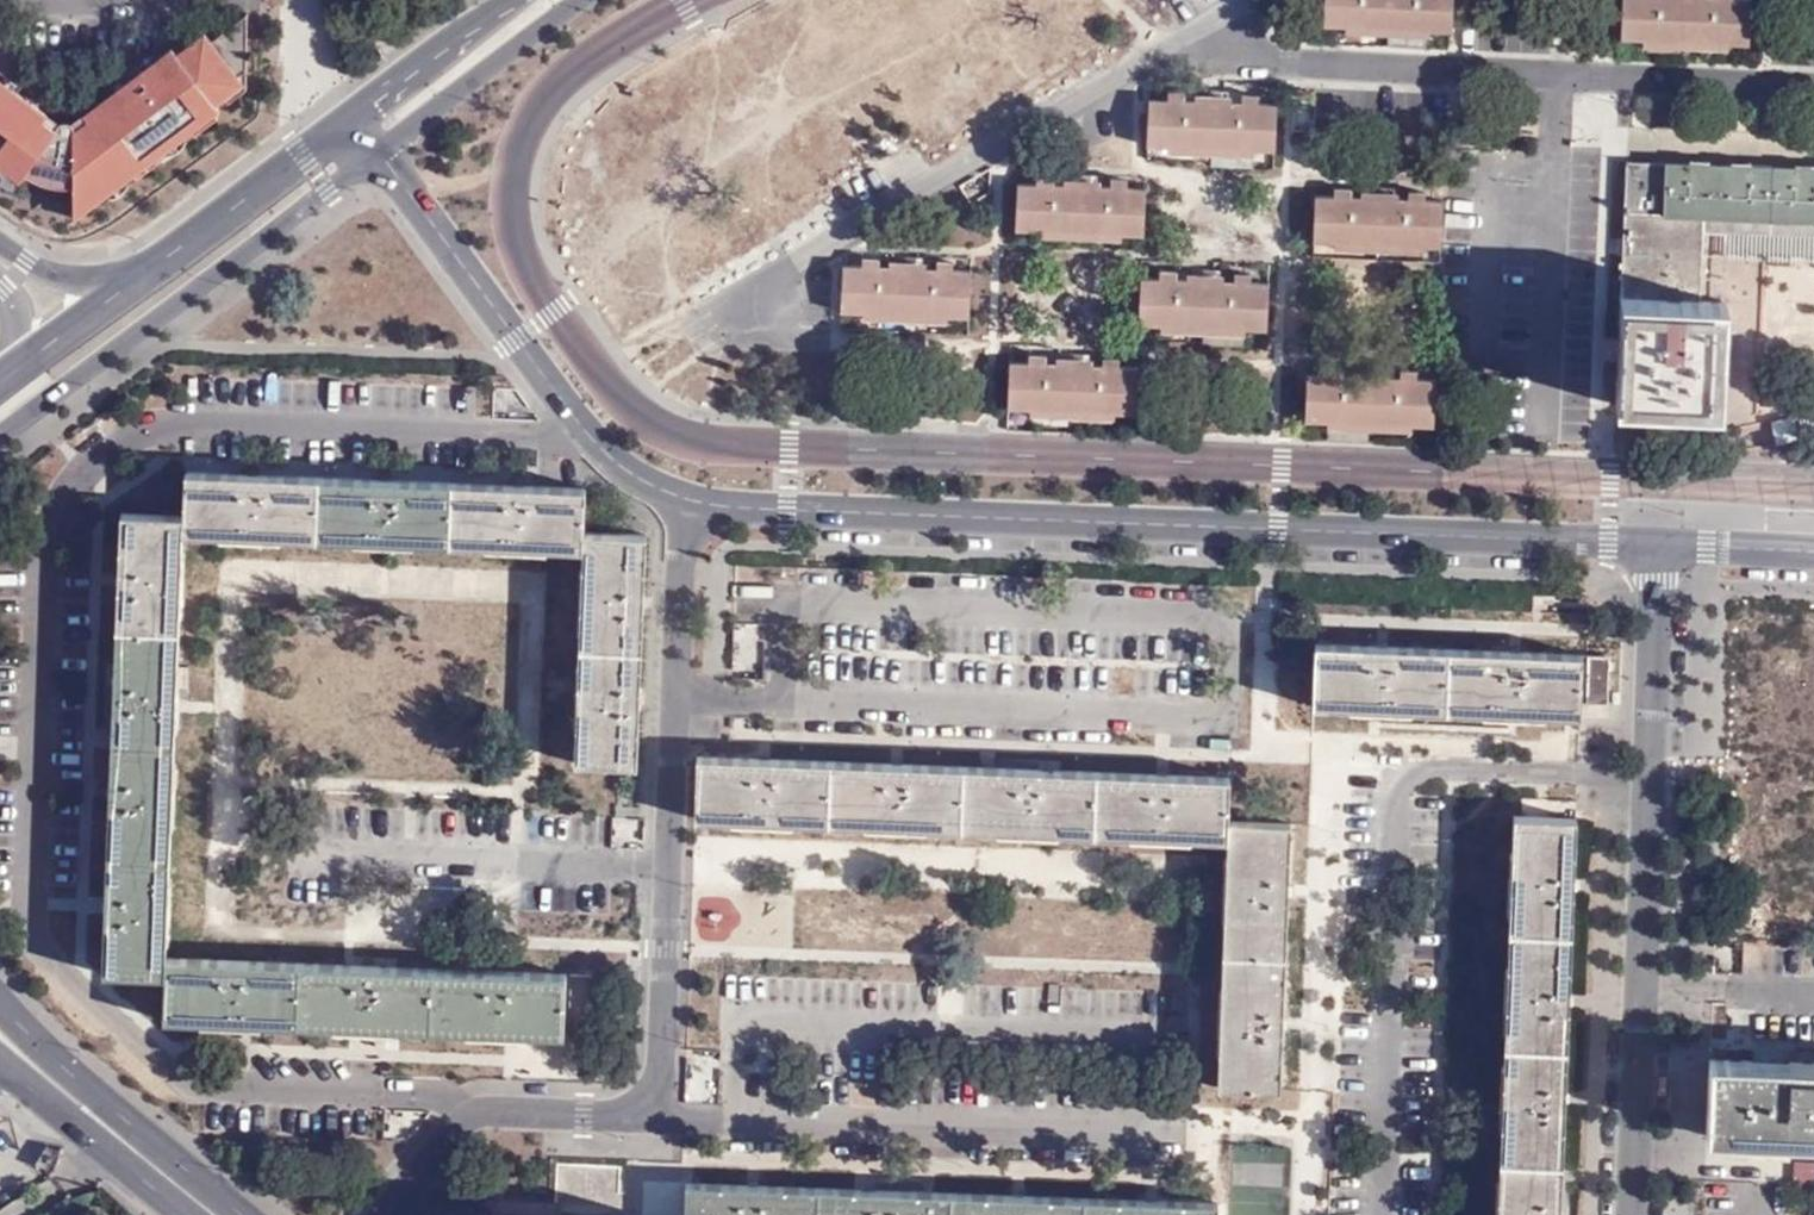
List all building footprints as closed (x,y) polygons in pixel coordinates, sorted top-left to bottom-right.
[(1323,23),(1454,29),(1456,0),(1324,0),(1323,23)] [(1623,35),(1751,41),(1753,0),(1625,0),(1623,35)] [(84,114),(88,119),(76,128),(76,127),(74,125),(73,124),(72,122),(68,120),(64,121),(60,122),(58,125),(57,127),(56,127),(46,120),(50,114),(0,78),(0,174),(8,172),(21,182),(26,175),(54,186),(75,186),(74,221),(221,111),(217,105),(248,82),(248,13),(213,40),(206,31),(177,53),(173,48),(131,79),(84,114)] [(1152,97),(1150,137),(1276,142),(1278,103),(1152,97)] [(50,114),(46,120),(56,127),(57,127),(58,125),(60,122),(50,114)] [(88,119),(84,114),(72,122),(73,124),(74,125),(76,127),(76,128),(88,119)] [(1707,231),(1708,214),(1660,212),(1663,161),(1630,159),(1623,294),(1703,298),(1707,231)] [(1769,217),(1772,166),(1720,163),(1663,161),(1660,212),(1708,214),(1769,217)] [(1813,219),(1813,168),(1772,166),(1769,217),(1813,219)] [(1018,182),(1017,227),(1146,232),(1147,187),(1018,182)] [(1316,193),(1314,237),(1443,242),(1445,198),(1316,193)] [(1769,217),(1708,214),(1707,231),(1813,236),(1813,219),(1769,217)] [(972,270),(845,265),(843,308),(971,313),(972,270)] [(1144,276),(1143,320),(1270,325),(1271,281),(1144,276)] [(1621,346),(1618,401),(1723,407),(1729,299),(1703,298),(1623,294),(1621,346)] [(1011,360),(1009,405),(1137,409),(1138,364),(1011,360)] [(1434,421),(1436,376),(1308,370),(1306,415),(1434,421)] [(181,531),(314,536),(316,473),(256,470),(257,460),(251,459),(244,459),(244,469),(184,467),(182,509),(181,531)] [(448,542),(450,478),(389,475),(389,465),(383,465),(376,464),(376,475),(316,473),(314,536),(448,542)] [(582,548),(583,527),(585,483),(526,481),(526,470),(520,470),(513,469),(512,480),(450,478),(448,542),(582,548)] [(177,623),(181,531),(182,509),(120,508),(117,571),(110,571),(110,577),(109,584),(116,583),(115,620),(177,623)] [(577,654),(642,657),(645,601),(654,602),(654,595),(654,590),(645,589),(648,530),(583,527),(582,548),(577,654)] [(175,655),(177,623),(115,620),(112,663),(100,662),(99,676),(96,736),(108,736),(172,740),(174,689),(186,690),(188,655),(175,655)] [(1313,703),(1446,708),(1450,645),(1383,642),(1317,639),(1313,703)] [(1518,647),(1450,645),(1446,708),(1580,712),(1582,650),(1518,647)] [(1613,652),(1591,650),(1588,713),(1609,713),(1613,652)] [(642,657),(577,654),(572,760),(637,764),(640,703),(645,703),(646,694),(646,689),(641,689),(642,657)] [(172,740),(108,736),(107,787),(99,787),(99,793),(98,801),(106,802),(104,852),(167,855),(172,740)] [(825,817),(827,757),(763,755),(764,748),(759,748),(751,748),(751,754),(700,752),(697,812),(825,817)] [(958,823),(961,762),(897,760),(897,751),(892,750),(883,750),(883,759),(827,757),(825,817),(958,823)] [(1056,827),(1091,828),(1093,767),(1054,766),(1054,754),(1032,753),(976,750),(975,762),(961,762),(958,823),(1021,825),(1020,836),(1056,837),(1056,827)] [(1093,767),(1091,828),(1224,834),(1226,772),(1165,770),(1166,761),(1161,761),(1152,761),(1152,769),(1093,767)] [(1575,813),(1512,810),(1507,924),(1569,927),(1572,880),(1575,813)] [(1288,818),(1225,816),(1223,855),(1219,949),(1283,951),(1285,888),(1292,888),(1292,883),(1293,875),(1286,874),(1288,818)] [(167,855),(104,852),(101,903),(93,902),(93,909),(92,915),(101,916),(98,964),(162,967),(163,949),(167,855)] [(1569,927),(1507,924),(1502,1038),(1564,1040),(1567,989),(1569,927)] [(429,1023),(430,961),(388,959),(388,950),(346,947),(346,957),(296,955),(295,1017),(329,1019),(327,1028),(352,1029),(369,1030),(369,1021),(429,1023)] [(295,1017),(296,955),(163,949),(162,967),(159,1011),(202,1013),(202,1021),(208,1022),(216,1022),(216,1014),(295,1017)] [(1283,951),(1219,949),(1218,976),(1214,1081),(1277,1084),(1280,1023),(1287,1024),(1287,1017),(1287,1009),(1280,1008),(1283,951)] [(430,961),(429,1023),(497,1026),(496,1041),(505,1041),(510,1041),(510,1026),(560,1028),(562,967),(430,961)] [(589,968),(568,967),(565,1028),(587,1029),(589,968)] [(1564,1040),(1502,1038),(1497,1151),(1559,1154),(1562,1097),(1564,1040)] [(1712,1058),(1710,1133),(1813,1137),(1813,1060),(1712,1058)] [(1497,1151),(1494,1214),(1556,1214),(1559,1154),(1497,1151)] [(819,1178),(758,1175),(759,1168),(752,1168),(745,1167),(744,1174),(683,1171),(682,1214),(817,1214),(819,1178)] [(953,1184),(920,1183),(920,1170),(882,1168),(869,1167),(868,1180),(819,1178),(817,1214),(951,1214),(953,1184)] [(1090,1189),(1025,1186),(1025,1179),(1018,1179),(1013,1179),(1012,1186),(953,1184),(951,1214),(1089,1214),(1090,1189)] [(1090,1189),(1089,1214),(1215,1214),(1216,1194),(1158,1192),(1153,1184),(1145,1192),(1090,1189)] [(611,1214),(611,1201),(588,1201),(563,1200),(563,1212),(486,1209),(486,1214),(650,1214),(611,1214)]
